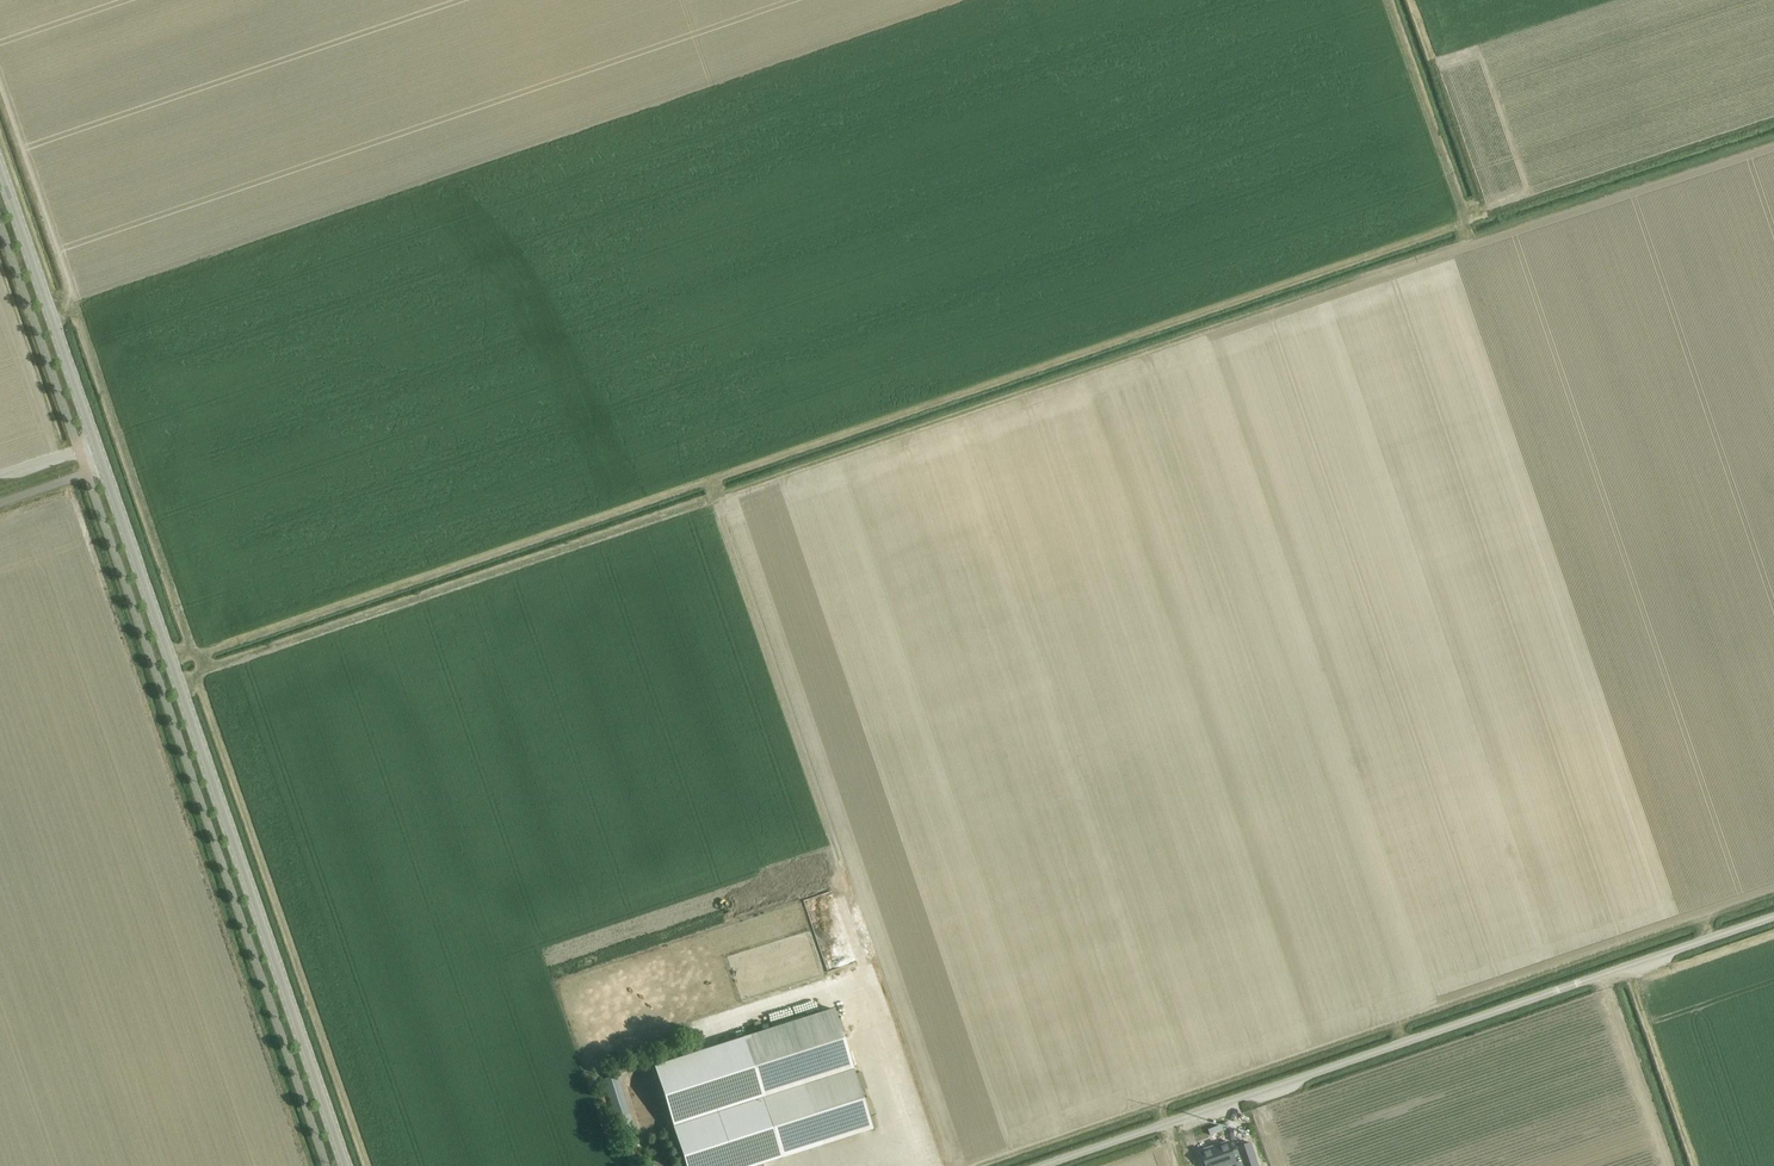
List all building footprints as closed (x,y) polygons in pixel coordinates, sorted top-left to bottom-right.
[(763,1164),(782,1158),(762,1098),(804,1084),(822,1145),(873,1129),(853,1069),(834,1008),(654,1066),(674,1128),(686,1165),(764,1165),(763,1164)] [(1207,1165),(1228,1165),(1237,1163),(1236,1161),(1245,1158),(1247,1165),(1258,1162),(1251,1144),(1241,1147),(1242,1149),(1233,1152),(1230,1143),(1218,1147),(1219,1148),(1203,1154),(1207,1165)]
